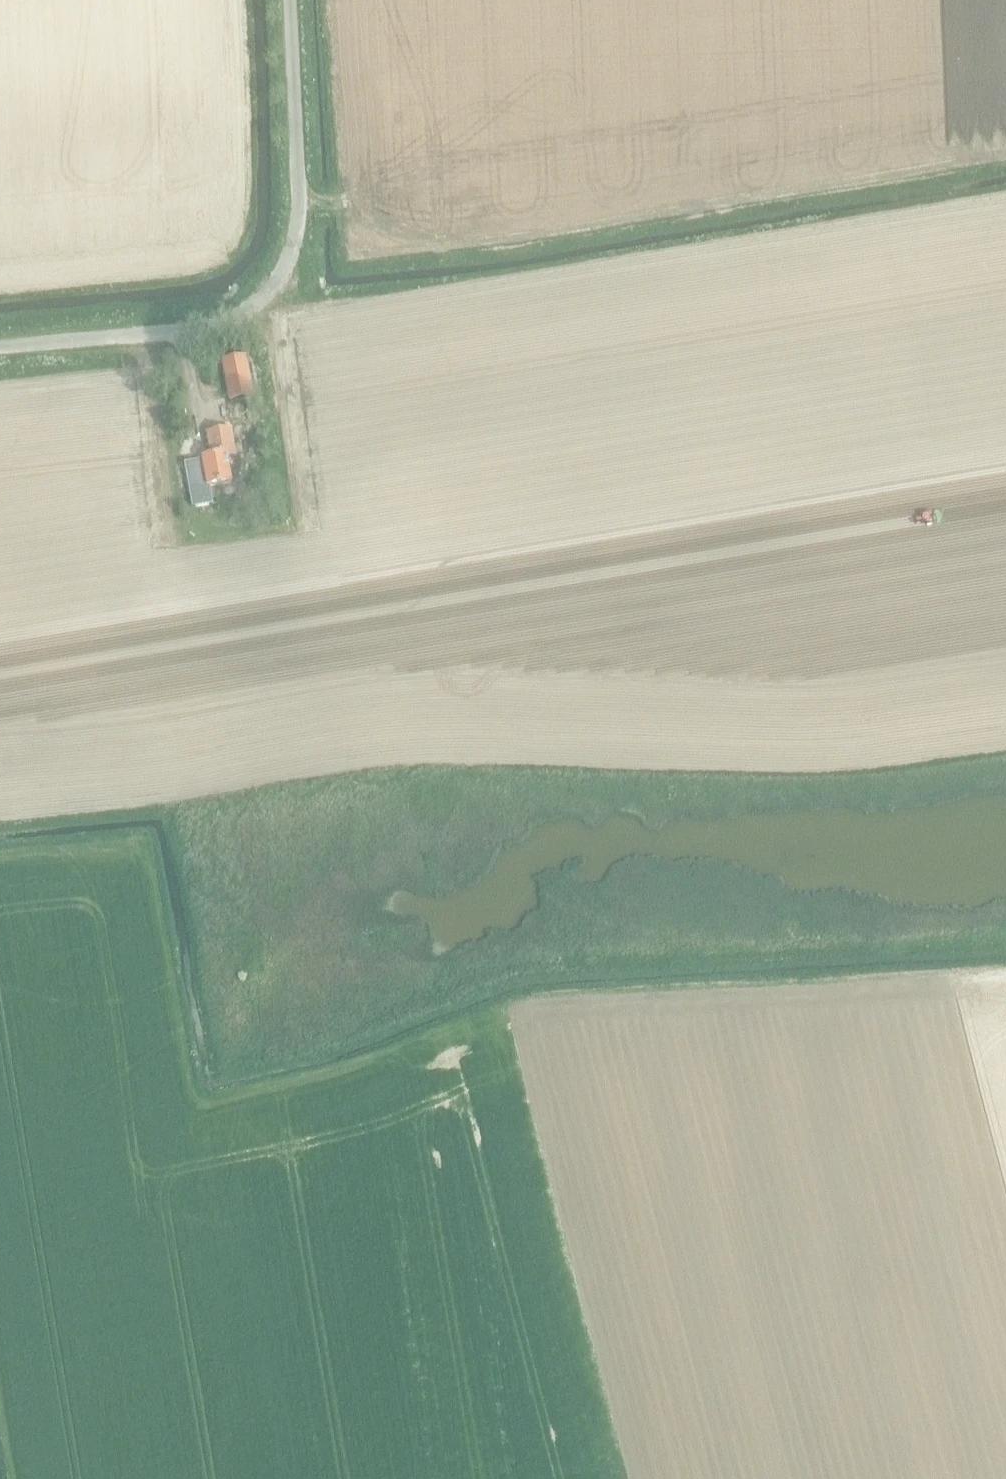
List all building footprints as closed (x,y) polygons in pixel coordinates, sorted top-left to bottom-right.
[(230,401),(254,396),(246,356),(222,361),(230,401)] [(210,461),(201,462),(205,488),(230,485),(226,459),(234,458),(231,434),(207,437),(210,461)]
